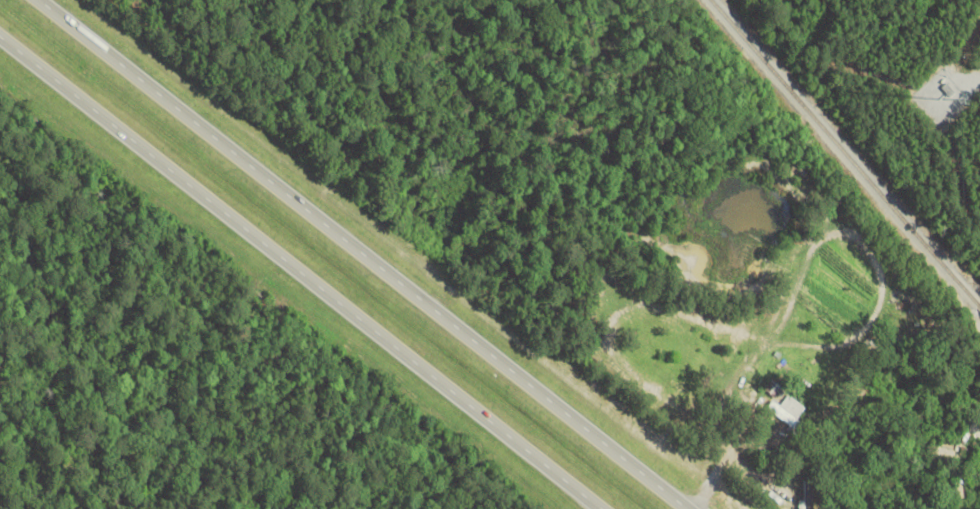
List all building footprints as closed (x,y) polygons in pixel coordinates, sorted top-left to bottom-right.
[(805,439),(812,430),(801,421),(810,409),(774,381),(767,391),(778,400),(770,412),(805,439)]
